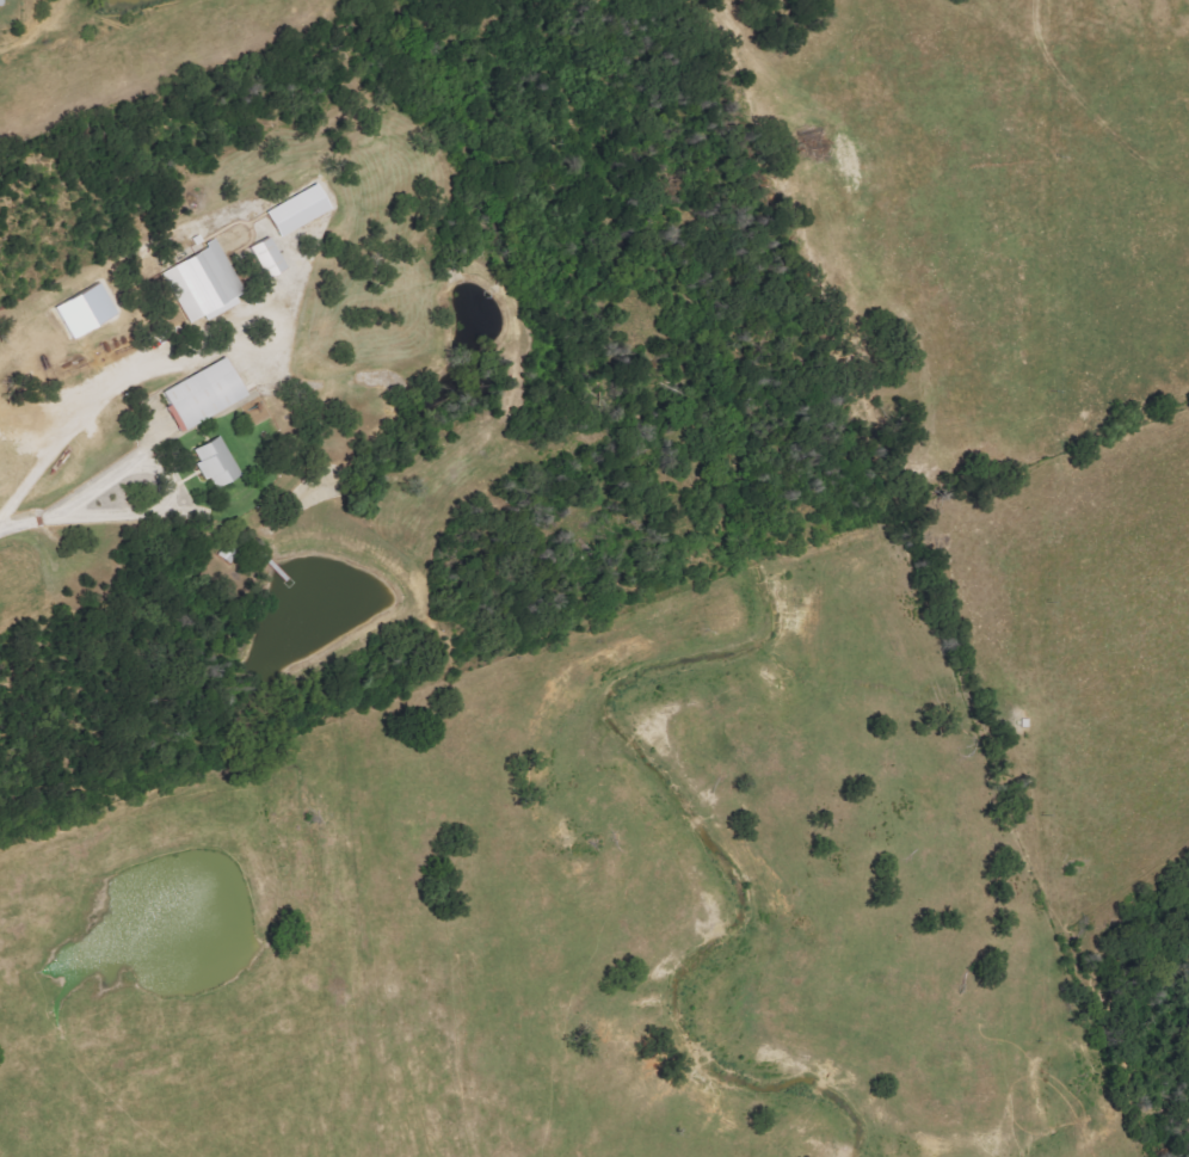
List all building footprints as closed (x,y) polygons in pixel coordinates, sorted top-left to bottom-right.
[(265,210),(279,236),(329,209),(315,183),(265,210)] [(248,246),(265,278),(284,267),(268,236),(248,246)] [(161,270),(188,322),(244,292),(216,241),(161,270)] [(53,306),(71,338),(116,313),(98,281),(53,306)] [(161,389),(168,404),(166,406),(177,430),(245,398),(226,358),(161,389)] [(212,488),(240,474),(219,435),(193,448),(199,459),(197,461),(212,488)]
